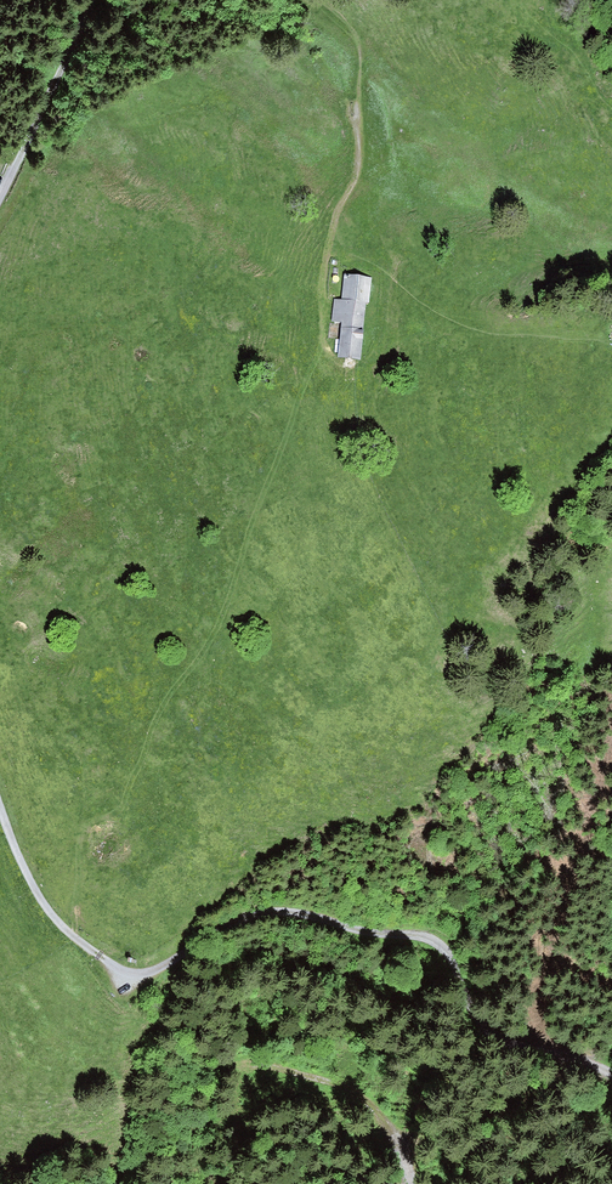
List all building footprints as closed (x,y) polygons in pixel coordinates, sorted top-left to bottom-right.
[(377,278),(345,275),(342,300),(338,300),(336,322),(346,322),(342,361),(366,363),(369,332),(363,331),(365,304),(374,305),(377,278)]
